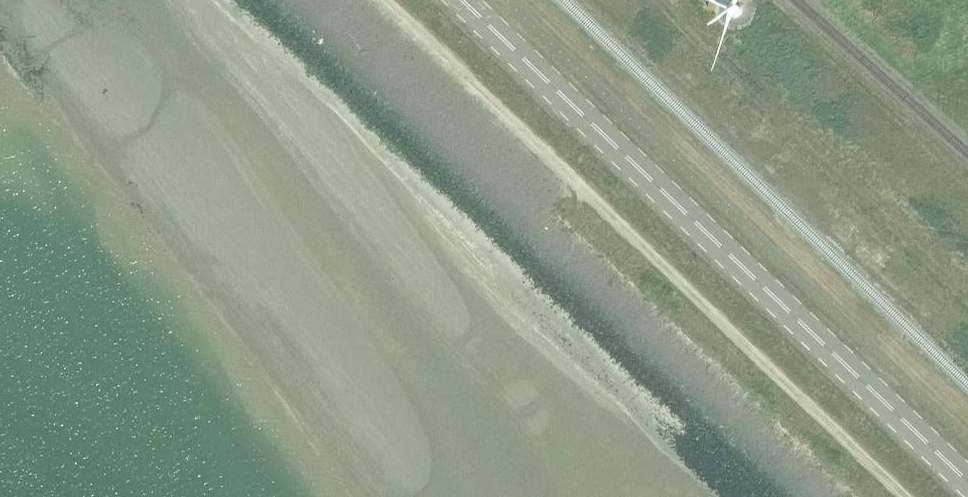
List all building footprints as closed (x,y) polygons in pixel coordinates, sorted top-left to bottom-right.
[(730,5),(728,9),(728,13),(730,16),(734,18),(738,18),(741,16),(743,12),(743,9),(741,5),(737,3),(734,3),(730,5)]
